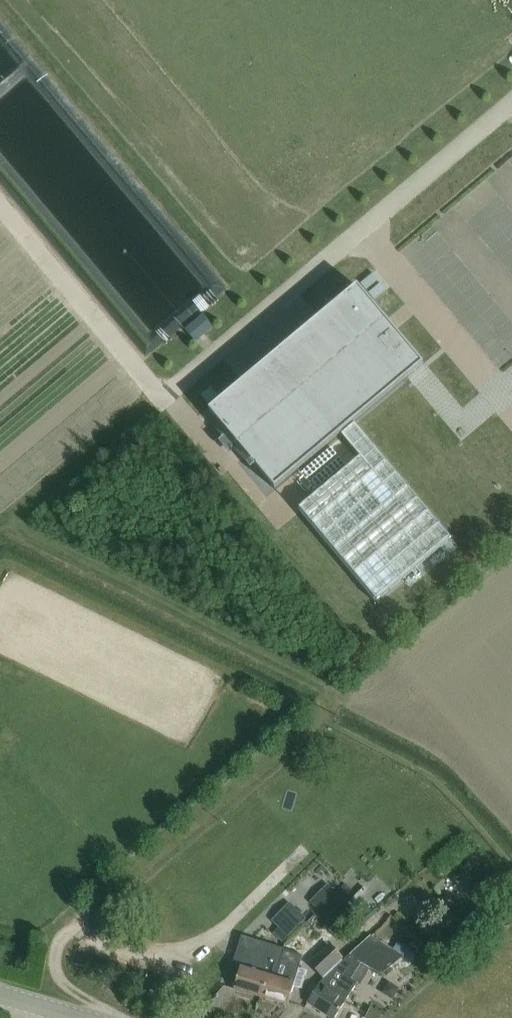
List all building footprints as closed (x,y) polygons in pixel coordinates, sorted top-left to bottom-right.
[(280,318),(293,334),(432,218),(427,212),(436,205),(427,194),(280,318)] [(357,285),(206,411),(274,488),(340,433),(359,456),(298,508),(376,601),(451,538),(355,421),(423,364),(357,285)] [(202,312),(184,328),(196,341),(214,325),(202,312)] [(503,360),(483,374),(508,407),(511,403),(511,372),(503,360)] [(447,405),(469,433),(488,417),(466,390),(447,405)] [(344,859),(361,847),(355,839),(338,851),(344,859)] [(304,863),(316,871),(324,861),(312,852),(304,863)] [(302,883),(285,903),(302,917),(319,897),(302,883)] [(288,908),(285,900),(276,903),(274,897),(256,903),(261,918),(288,908)] [(359,897),(351,905),(359,919),(370,908),(359,897)] [(395,959),(402,953),(385,943),(371,934),(319,983),(307,1001),(332,1017),(333,1017),(358,981),(352,978),(362,962),(380,973),(395,959)] [(270,958),(274,946),(254,941),(251,952),(245,950),(239,969),(233,988),(259,996),(266,974),(273,976),(278,960),(270,958)] [(322,977),(328,970),(341,957),(328,943),(308,962),(322,977)] [(293,986),(302,955),(281,949),(278,960),(273,976),(266,974),(259,996),(287,1005),(293,986)]
